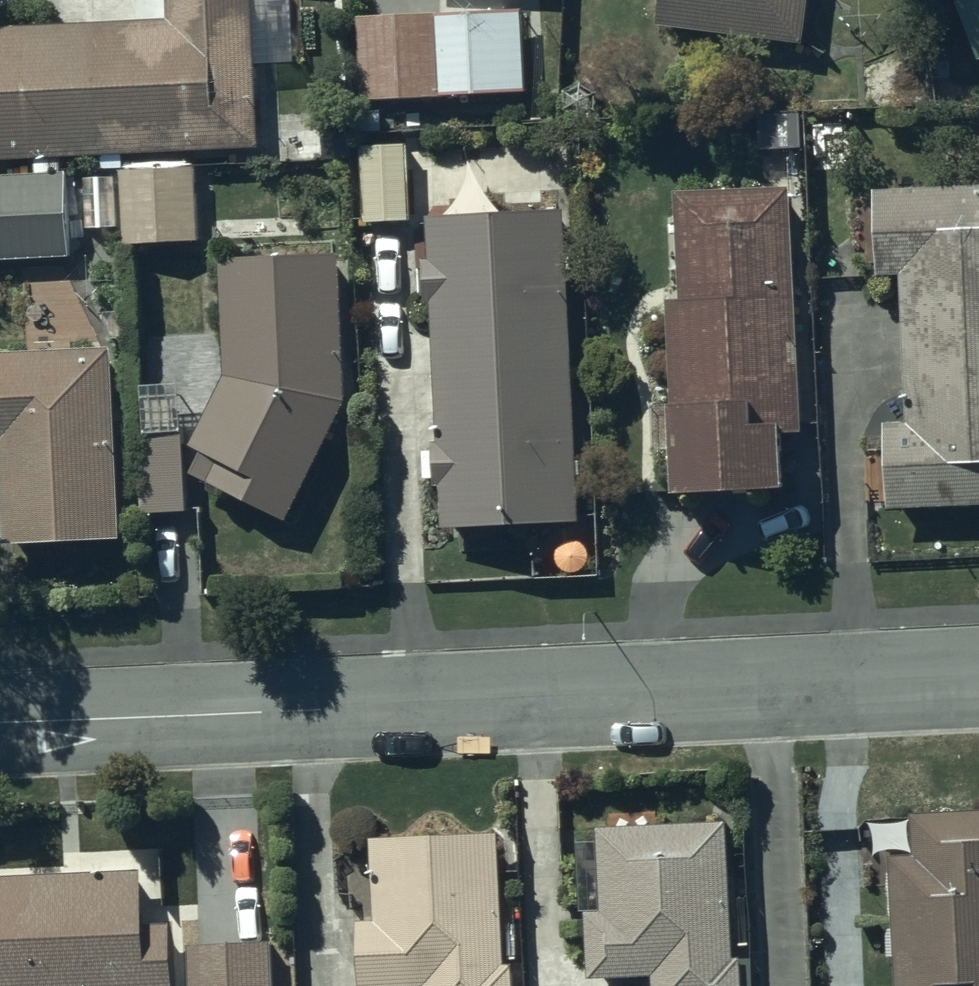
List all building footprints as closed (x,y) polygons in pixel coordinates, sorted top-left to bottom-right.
[(168,7),(0,16),(0,150),(260,136),(253,0),(168,0),(168,7)] [(442,88),(530,84),(526,0),(464,0),(437,1),(442,88)] [(659,16),(806,33),(810,0),(661,0),(659,16)] [(978,47),(978,0),(962,0),(978,47)] [(442,88),(437,1),(358,5),(362,92),(442,88)] [(407,133),(362,134),(365,213),(410,212),(407,133)] [(194,155),(120,158),(124,235),(198,232),(194,155)] [(0,166),(0,253),(68,249),(64,163),(0,166)] [(880,265),(901,264),(906,411),(886,412),(889,495),(978,492),(978,173),(876,177),(880,265)] [(792,176),(677,182),(683,288),(669,289),(679,469),(788,464),(786,419),(805,418),(792,176)] [(433,292),(440,429),(433,429),(433,438),(424,438),(425,467),(434,467),(434,476),(442,475),(444,516),(581,509),(566,199),(428,206),(430,246),(424,246),(426,293),(433,292)] [(341,243),(222,247),(228,366),(194,436),(203,440),(191,464),(286,511),(347,389),(341,243)] [(0,339),(0,443),(4,531),(126,525),(116,333),(0,339)] [(907,805),(910,844),(886,846),(895,985),(978,985),(978,800),(907,805)] [(592,822),(598,904),(578,905),(583,975),(650,970),(651,985),(732,985),(720,813),(592,822)] [(494,827),(366,834),(369,919),(352,916),(357,982),(420,984),(420,985),(508,985),(508,961),(500,957),(494,827)] [(137,865),(0,872),(0,985),(173,985),(169,913),(139,915),(137,865)] [(265,934),(185,938),(188,985),(268,985),(265,934)]
